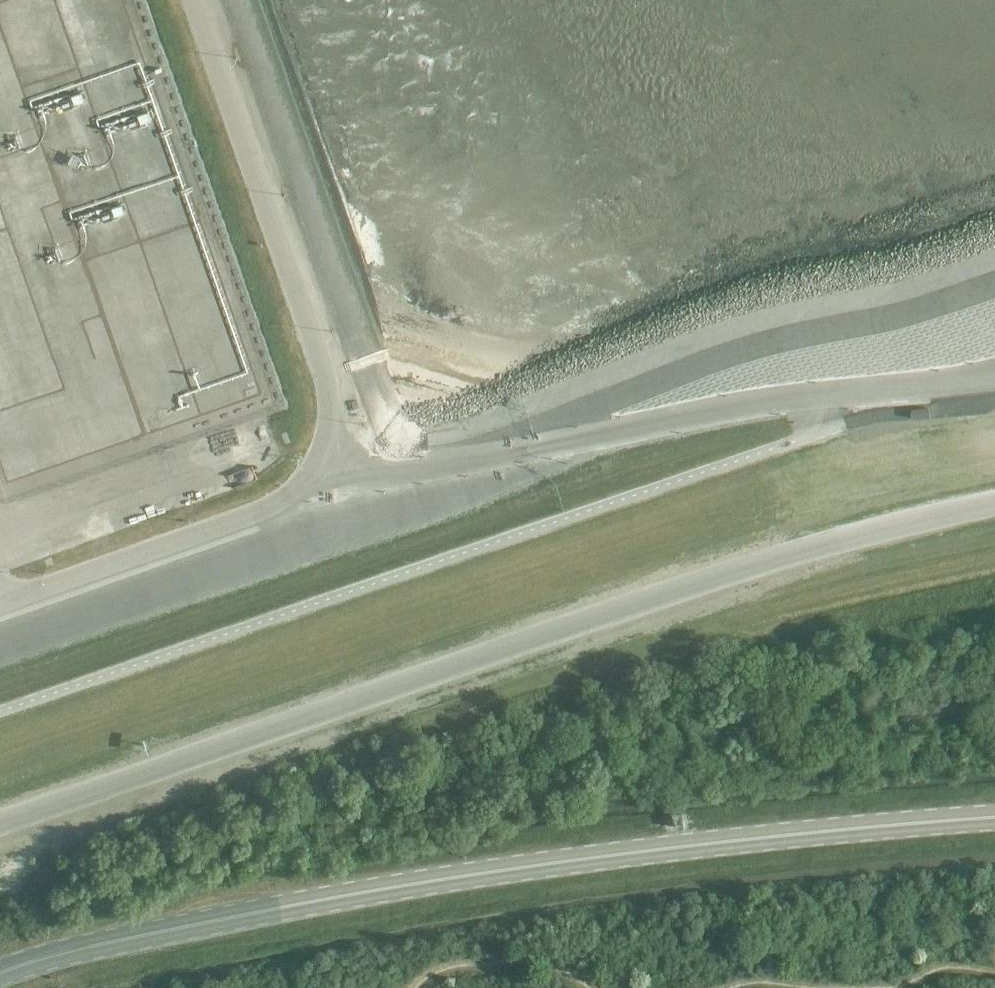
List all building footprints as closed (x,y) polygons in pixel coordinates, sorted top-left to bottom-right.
[(107,132),(159,117),(137,38),(123,42),(125,50),(83,62),(88,81),(96,78),(100,90),(107,88),(110,99),(119,96),(123,110),(102,116),(107,132)]
